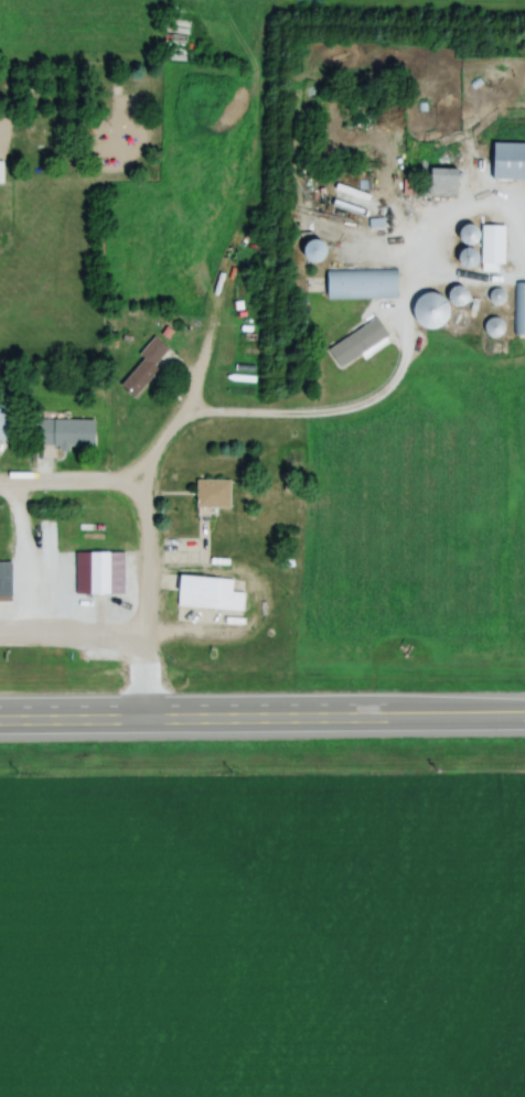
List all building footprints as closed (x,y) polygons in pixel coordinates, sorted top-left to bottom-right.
[(494,142),(494,179),(524,179),(524,142),(494,142)] [(458,154),(421,155),(422,195),(459,194),(458,154)] [(418,193),(418,178),(403,178),(403,193),(418,193)] [(503,224),(483,224),(483,261),(503,261),(503,224)] [(398,270),(329,270),(329,298),(398,298),(398,270)] [(512,335),(524,335),(524,282),(512,282),(512,335)] [(414,300),(429,330),(452,318),(437,288),(414,300)] [(454,305),(465,303),(463,293),(452,296),(454,305)] [(491,338),(505,331),(496,316),(483,323),(491,338)] [(337,366),(388,337),(377,318),(326,347),(337,366)] [(169,345),(150,335),(122,388),(141,398),(169,345)] [(33,446),(94,446),(94,419),(33,419),(33,446)] [(196,507),(229,507),(229,479),(196,479),(196,507)] [(109,597),(109,551),(89,551),(89,597),(109,597)] [(10,562),(0,562),(0,600),(10,600),(10,562)] [(243,591),(231,590),(232,578),(177,574),(174,606),(241,611),(243,591)]
